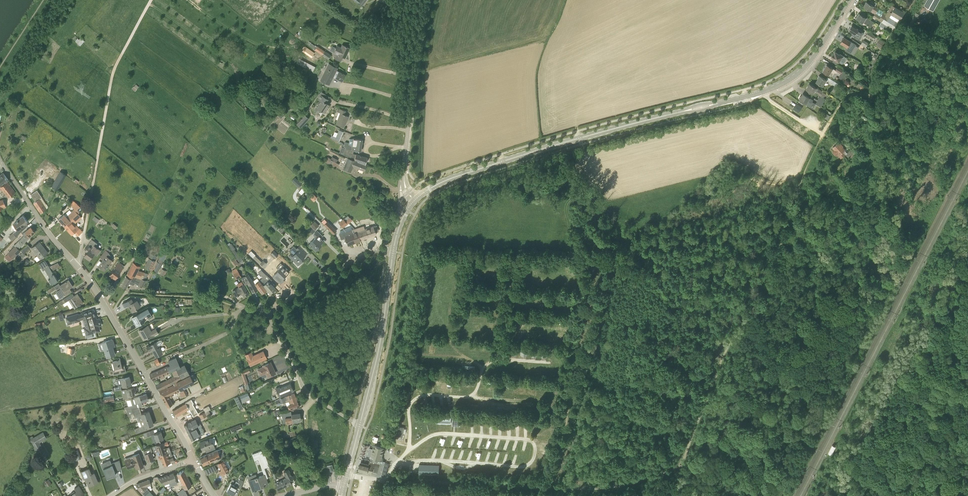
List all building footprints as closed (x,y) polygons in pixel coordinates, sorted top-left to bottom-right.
[(940,0),(927,0),(924,6),(933,11),(940,0)] [(873,17),(881,22),(894,30),(905,12),(895,6),(890,14),(891,14),(889,17),(886,15),(885,16),(883,14),(881,16),(876,13),(879,9),(867,1),(863,6),(875,14),(873,17)] [(871,27),(874,22),(866,17),(859,13),(856,18),(863,22),(871,27)] [(894,30),(881,22),(879,26),(892,33),(894,30)] [(858,29),(852,24),(848,30),(852,32),(851,35),(859,40),(864,33),(861,31),(861,30),(858,28),(858,29)] [(855,52),(857,48),(850,43),(851,41),(844,37),(840,42),(855,52)] [(350,48),(342,44),(341,46),(337,45),(333,53),(334,53),(334,54),(336,55),(336,54),(337,55),(335,58),(341,61),(343,57),(345,58),(350,48)] [(317,46),(315,50),(322,55),(325,51),(317,46)] [(331,55),(325,51),(322,55),(328,59),(331,55)] [(839,54),(835,51),(831,57),(833,58),(832,61),(837,64),(838,61),(839,62),(841,63),(844,63),(845,61),(845,60),(846,60),(847,58),(843,55),(840,53),(839,54)] [(299,58),(297,63),(314,70),(316,65),(299,58)] [(338,67),(329,63),(320,80),(330,84),(335,75),(336,76),(335,79),(342,82),(345,74),(337,70),(338,67)] [(835,69),(826,63),(821,70),(827,74),(834,78),(837,74),(839,76),(843,70),(837,66),(835,69)] [(826,79),(820,75),(816,82),(823,86),(825,82),(826,82),(827,81),(836,86),(838,84),(827,77),(826,79)] [(817,99),(818,100),(823,103),(826,99),(824,97),(826,94),(823,92),(823,91),(818,88),(818,89),(809,83),(806,89),(813,94),(814,92),(816,93),(820,95),(817,99)] [(329,104),(326,102),(330,96),(321,91),(319,94),(321,94),(318,99),(320,100),(314,110),(314,112),(316,112),(317,112),(319,109),(324,112),(329,104)] [(810,97),(802,92),(801,93),(800,95),(799,95),(798,97),(798,98),(798,99),(805,103),(805,104),(810,107),(812,103),(811,102),(813,100),(809,97),(810,97)] [(276,114),(280,110),(273,104),(269,108),(276,114)] [(799,112),(802,107),(796,104),(793,108),(799,112)] [(344,126),(348,116),(344,114),(346,111),(339,108),(338,111),(340,112),(336,123),(344,126)] [(300,127),(309,118),(306,115),(307,113),(305,111),(303,113),(305,114),(296,124),(300,127)] [(827,120),(830,115),(824,112),(821,116),(827,120)] [(264,129),(267,126),(267,125),(273,119),(269,115),(261,122),(261,123),(260,124),(264,129)] [(339,141),(344,131),(339,130),(338,133),(337,133),(336,134),(337,134),(336,137),(333,136),(331,138),(339,141)] [(362,139),(353,138),(349,139),(349,142),(345,141),(344,147),(346,147),(354,149),(361,151),(362,145),(362,139)] [(841,158),(847,153),(845,150),(843,147),(839,142),(833,148),(835,150),(833,151),(837,155),(841,158)] [(354,149),(346,147),(343,154),(358,159),(357,161),(361,162),(361,163),(365,164),(367,157),(353,153),(354,149)] [(851,157),(857,151),(853,147),(846,153),(849,157),(851,156),(851,157)] [(364,171),(366,166),(355,161),(356,161),(348,157),(343,168),(351,172),(353,166),(364,171)] [(337,168),(339,163),(337,162),(331,159),(328,164),(331,165),(337,168)] [(43,160),(39,165),(50,175),(54,170),(43,160)] [(9,180),(3,173),(0,176),(0,186),(9,180)] [(61,173),(53,187),(57,190),(65,175),(61,173)] [(295,177),(292,181),(299,187),(302,184),(295,177)] [(7,182),(0,187),(0,190),(1,191),(2,190),(8,197),(15,192),(7,182)] [(299,195),(306,189),(304,186),(297,193),(299,195)] [(41,213),(47,208),(40,198),(42,197),(37,190),(31,194),(35,201),(34,202),(41,213)] [(75,209),(75,210),(67,217),(65,214),(58,219),(64,226),(78,214),(80,212),(77,209),(76,210),(75,209)] [(80,234),(77,230),(77,229),(72,224),(80,217),(78,214),(64,226),(72,234),(74,232),(78,236),(80,234)] [(27,226),(25,223),(27,221),(23,216),(16,220),(17,221),(14,224),(18,229),(13,233),(16,237),(20,232),(28,225),(27,226)] [(342,227),(347,223),(345,221),(344,219),(339,223),(342,227)] [(281,225),(276,220),(271,225),(276,230),(281,225)] [(307,228),(311,233),(320,225),(315,220),(307,228)] [(333,234),(336,230),(327,222),(324,225),(333,234)] [(360,240),(376,234),(376,232),(378,231),(376,225),(357,232),(358,233),(360,240)] [(18,249),(30,237),(29,237),(35,232),(31,227),(22,234),(24,235),(14,245),(16,246),(8,254),(13,259),(21,251),(18,249)] [(354,233),(352,230),(346,232),(346,233),(347,236),(348,235),(349,237),(350,236),(353,243),(360,240),(358,233),(357,232),(354,233)] [(316,250),(320,247),(318,246),(323,241),(320,238),(322,236),(317,231),(313,235),(315,237),(309,244),(316,250)] [(344,233),(344,232),(339,234),(341,239),(345,238),(348,245),(348,244),(353,243),(350,236),(349,237),(348,235),(347,236),(346,233),(344,233)] [(97,255),(101,250),(95,246),(97,243),(92,239),(87,244),(88,245),(84,249),(87,252),(84,255),(89,259),(94,253),(97,255)] [(37,260),(47,254),(41,246),(42,245),(39,241),(31,248),(37,255),(35,257),(37,260)] [(21,250),(22,252),(24,253),(31,247),(28,244),(21,250)] [(296,248),(294,245),(288,250),(291,253),(289,256),(295,262),(295,261),(298,264),(304,258),(303,257),(307,253),(299,245),(296,248)] [(104,270),(112,260),(106,256),(110,250),(107,248),(100,257),(103,259),(98,266),(104,270)] [(251,250),(249,252),(259,263),(262,261),(251,250)] [(239,261),(243,259),(237,253),(234,254),(239,261)] [(241,265),(236,258),(232,261),(235,265),(237,264),(238,266),(241,265)] [(116,278),(125,265),(119,261),(110,274),(113,276),(116,278)] [(157,273),(162,264),(156,261),(152,271),(157,273)] [(280,283),(286,278),(284,276),(290,271),(283,265),(279,261),(276,264),(278,266),(276,267),(279,270),(273,276),(280,283)] [(133,262),(127,274),(132,277),(133,276),(135,276),(141,265),(133,262)] [(52,271),(60,266),(58,263),(50,267),(49,267),(45,269),(50,277),(48,279),(52,285),(58,281),(52,271)] [(68,267),(60,275),(62,278),(71,270),(68,267)] [(264,278),(267,275),(261,270),(259,273),(264,278)] [(137,279),(133,276),(132,277),(132,278),(126,275),(121,285),(126,288),(129,283),(130,283),(134,285),(135,283),(140,286),(141,285),(143,286),(146,280),(142,279),(139,278),(138,277),(137,279)] [(258,290),(252,280),(248,275),(242,278),(246,284),(248,283),(253,292),(258,290)] [(69,280),(60,285),(62,288),(55,292),(60,299),(71,291),(69,288),(73,286),(69,280)] [(266,290),(259,280),(255,284),(257,287),(257,286),(262,293),(266,290)] [(270,292),(275,288),(268,280),(264,284),(270,292)] [(243,284),(242,281),(237,284),(239,287),(232,290),(236,297),(242,293),(244,297),(249,294),(243,284)] [(80,305),(81,304),(83,302),(78,293),(74,296),(72,294),(65,298),(67,301),(69,300),(74,308),(79,305),(80,305)] [(133,301),(132,298),(122,303),(124,307),(129,305),(132,312),(137,309),(137,308),(141,306),(137,299),(133,301)] [(152,316),(148,308),(139,313),(140,313),(134,317),(135,320),(133,321),(136,327),(145,322),(142,318),(147,316),(148,318),(152,316)] [(95,315),(93,309),(82,313),(78,315),(78,314),(66,317),(68,324),(80,320),(83,318),(85,325),(88,325),(89,327),(88,327),(90,333),(95,332),(95,331),(99,330),(98,326),(101,325),(99,318),(96,319),(95,315)] [(151,330),(148,325),(139,330),(141,334),(142,334),(145,339),(147,337),(148,338),(149,338),(159,333),(156,328),(151,330)] [(107,357),(115,355),(112,344),(114,344),(112,339),(102,342),(107,357)] [(163,353),(159,345),(161,344),(162,343),(162,342),(162,341),(161,340),(160,340),(159,340),(147,347),(149,351),(152,349),(156,357),(163,353)] [(267,358),(263,351),(253,355),(251,351),(245,354),(250,365),(267,358)] [(170,372),(172,371),(180,367),(176,357),(168,360),(170,365),(167,366),(170,372)] [(122,367),(120,359),(112,362),(114,368),(112,368),(114,375),(126,371),(125,366),(122,367)] [(271,367),(269,363),(262,366),(257,369),(260,375),(266,373),(267,376),(275,373),(274,369),(272,366),(271,367)] [(158,390),(173,382),(176,380),(189,374),(185,364),(180,367),(172,371),(175,376),(168,380),(156,385),(158,390)] [(167,373),(170,372),(167,366),(149,374),(152,379),(167,372),(167,373)] [(250,389),(248,383),(245,374),(246,373),(250,371),(249,368),(241,372),(245,384),(247,390),(250,389)] [(189,374),(176,380),(181,389),(183,388),(194,383),(189,374)] [(129,377),(121,379),(122,386),(131,384),(129,377)] [(174,393),(181,389),(176,380),(173,382),(173,383),(159,390),(168,406),(173,403),(169,395),(174,393)] [(294,392),(290,384),(281,388),(280,387),(276,388),(280,398),(294,392)] [(131,398),(131,395),(136,394),(135,387),(124,389),(126,396),(127,400),(131,399),(131,398)] [(182,397),(188,394),(185,389),(180,392),(182,397)] [(297,401),(295,396),(294,393),(284,397),(286,401),(287,400),(288,402),(290,401),(291,404),(288,406),(289,409),(291,409),(299,405),(298,402),(298,401),(297,401)] [(133,404),(148,399),(147,394),(134,398),(131,398),(131,399),(133,404)] [(194,405),(191,400),(186,403),(173,411),(176,415),(189,408),(194,405)] [(135,418),(141,416),(143,420),(151,418),(149,411),(141,413),(139,407),(136,408),(126,409),(128,415),(133,413),(135,418)] [(290,422),(290,411),(282,413),(283,423),(286,423),(288,423),(288,424),(293,423),(293,422),(290,422)] [(291,414),(291,411),(290,411),(290,422),(293,422),(293,423),(293,422),(293,420),(301,419),(300,413),(291,414)] [(136,433),(147,430),(146,427),(153,424),(151,418),(143,420),(139,421),(141,426),(134,428),(136,433)] [(195,426),(198,424),(196,419),(184,425),(187,430),(192,440),(201,435),(195,426)] [(403,437),(404,427),(397,426),(396,436),(403,437)] [(161,431),(154,434),(156,441),(164,439),(161,431)] [(42,451),(38,444),(47,438),(43,432),(30,439),(33,445),(38,453),(42,451)] [(207,452),(216,448),(211,438),(200,442),(203,449),(205,448),(207,452)] [(169,445),(168,441),(164,443),(157,445),(160,456),(171,451),(169,447),(166,448),(165,446),(169,445)] [(378,475),(382,458),(381,458),(384,448),(374,445),(370,463),(369,463),(369,465),(361,463),(359,470),(371,473),(372,473),(378,475)] [(147,462),(153,460),(151,452),(152,452),(151,448),(144,451),(145,454),(144,454),(147,462)] [(219,453),(224,452),(222,448),(201,457),(203,464),(209,462),(221,457),(219,453)] [(264,449),(253,453),(256,465),(262,463),(263,468),(269,466),(264,449)] [(169,458),(169,457),(172,456),(171,451),(160,456),(164,465),(171,463),(171,462),(174,461),(173,457),(169,458)] [(144,465),(139,453),(133,455),(134,458),(131,459),(131,458),(125,460),(128,468),(136,465),(135,465),(138,464),(139,467),(144,465)] [(111,459),(101,463),(108,479),(114,476),(114,474),(116,473),(115,471),(121,468),(119,460),(112,463),(111,459)] [(221,475),(232,469),(227,459),(218,463),(222,470),(219,472),(221,475)] [(440,473),(440,464),(420,463),(419,472),(440,473)] [(206,474),(217,469),(215,465),(204,469),(206,474)] [(92,473),(89,468),(81,471),(84,478),(86,478),(88,483),(90,483),(91,484),(98,481),(95,472),(92,473)] [(278,489),(295,481),(289,469),(284,472),(286,477),(275,483),(278,489)] [(185,489),(191,486),(189,482),(184,470),(177,473),(183,485),(185,489)] [(253,492),(256,490),(256,489),(268,484),(264,474),(249,480),(253,492)] [(171,486),(170,481),(168,475),(159,478),(164,484),(166,486),(170,485),(170,486),(171,486)] [(158,477),(157,476),(154,477),(154,478),(161,485),(164,484),(159,478),(158,477)] [(241,488),(244,480),(240,478),(238,482),(236,481),(234,485),(231,483),(227,491),(233,494),(237,487),(241,488)] [(144,490),(147,488),(147,487),(146,486),(151,484),(149,479),(137,484),(139,489),(140,491),(143,489),(144,490)] [(82,495),(84,494),(79,485),(74,487),(76,491),(67,495),(82,495)] [(147,488),(144,490),(143,489),(140,491),(142,492),(146,495),(154,495),(147,488)]
